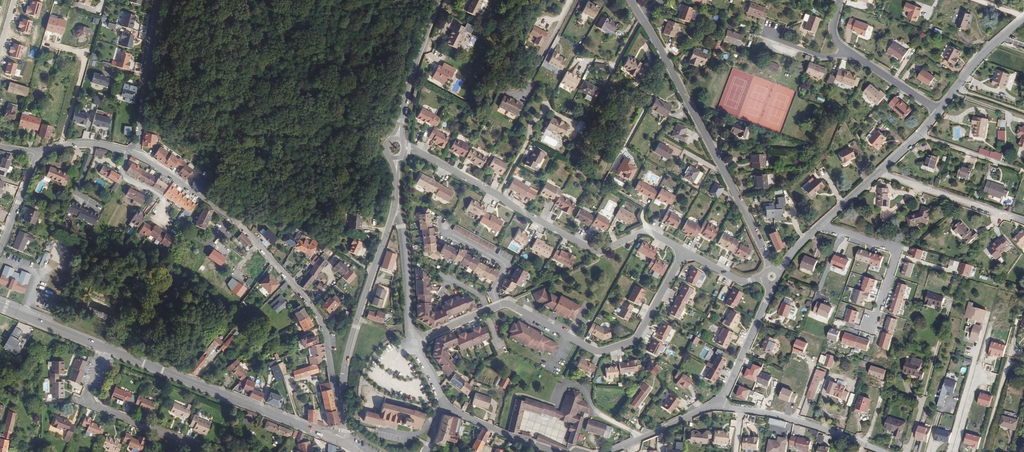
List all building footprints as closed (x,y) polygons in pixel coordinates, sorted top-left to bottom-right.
[(483,0),(473,0),(467,13),(475,16),(483,0)] [(593,19),(600,8),(596,6),(594,7),(591,6),(592,5),(587,2),(581,13),(593,19)] [(769,18),(772,9),(755,3),(751,14),(764,19),(765,17),(769,18)] [(920,16),(922,9),(907,3),(904,10),(911,12),(909,18),(917,21),(919,16),(920,16)] [(687,22),(692,9),(682,5),(679,13),(678,13),(676,18),(687,22)] [(124,12),(120,26),(132,29),(136,16),(124,12)] [(969,24),(971,15),(968,14),(965,13),(963,13),(958,27),(969,30),(970,25),(969,24)] [(824,19),(814,15),(814,16),(812,22),(809,30),(819,34),(824,19)] [(610,36),(616,26),(614,24),(612,22),(608,19),(607,20),(603,17),(596,27),(610,36)] [(870,38),(874,26),(861,21),(860,22),(857,21),(857,20),(854,19),(851,29),(857,31),(857,32),(862,34),(861,35),(870,38)] [(674,37),(679,24),(668,20),(663,34),(674,37)] [(457,49),(464,36),(462,35),(464,31),(459,29),(460,26),(456,24),(450,36),(452,37),(448,45),(457,49)] [(92,33),(90,30),(80,26),(79,30),(73,33),(76,37),(81,34),(82,35),(83,34),(86,35),(87,36),(92,33)] [(547,33),(533,26),(529,34),(536,38),(533,43),(540,47),(547,33)] [(737,46),(741,36),(726,30),(723,40),(737,46)] [(134,36),(123,33),(121,39),(122,39),(121,45),(131,48),(133,42),(132,42),(134,36)] [(907,52),(893,43),(887,52),(893,55),(894,54),(903,59),(907,52)] [(957,57),(961,50),(952,45),(945,58),(954,63),(955,62),(957,63),(959,58),(957,57)] [(704,64),(708,54),(693,49),(689,63),(695,65),(696,62),(700,63),(704,64)] [(131,55),(120,51),(115,66),(128,70),(130,63),(129,62),(131,55)] [(561,70),(565,60),(557,57),(558,54),(553,52),(547,64),(561,70)] [(640,64),(628,57),(622,67),(628,71),(627,73),(633,77),(640,64)] [(780,72),(783,66),(777,63),(775,68),(767,65),(766,67),(780,72)] [(450,80),(455,69),(443,64),(442,68),(438,66),(433,79),(443,84),(446,78),(450,80)] [(605,72),(606,66),(595,64),(594,66),(601,70),(605,72)] [(825,79),(829,69),(823,67),(823,69),(818,67),(818,66),(813,64),(809,74),(825,79)] [(936,77),(924,70),(918,78),(931,86),(936,77)] [(859,78),(860,77),(854,75),(848,73),(848,74),(842,71),(840,78),(839,81),(856,88),(857,86),(858,83),(859,78)] [(1007,89),(1012,75),(1001,71),(998,80),(996,81),(995,85),(1007,89)] [(566,72),(560,84),(572,91),(579,80),(574,77),(576,76),(572,73),(571,75),(566,72)] [(107,76),(94,73),(94,74),(93,78),(91,83),(104,87),(104,86),(106,78),(107,76)] [(28,95),(31,85),(11,79),(8,89),(28,95)] [(597,89),(583,81),(578,90),(592,97),(597,89)] [(134,100),(138,88),(124,84),(120,96),(123,97),(134,100)] [(879,105),(887,95),(882,90),(880,92),(871,84),(864,93),(868,96),(868,98),(873,102),(873,101),(879,105)] [(502,93),(497,104),(514,112),(519,101),(516,100),(516,99),(506,94),(505,95),(502,93)] [(913,109),(902,99),(901,100),(896,96),(890,103),(895,107),(894,108),(905,117),(913,109)] [(672,106),(658,98),(652,107),(666,116),(672,106)] [(15,117),(18,106),(13,104),(13,106),(8,105),(5,114),(15,117)] [(440,117),(422,108),(417,117),(422,120),(423,119),(426,120),(431,123),(431,122),(436,124),(437,121),(440,117)] [(40,122),(42,116),(23,110),(20,120),(39,126),(40,122)] [(88,115),(75,111),(72,122),(85,126),(88,115)] [(112,119),(96,114),(92,125),(105,129),(106,125),(110,126),(112,119)] [(558,119),(553,115),(551,118),(547,120),(548,124),(547,126),(552,130),(553,129),(554,129),(558,131),(559,132),(563,135),(569,125),(564,121),(559,118),(558,119)] [(987,138),(990,121),(977,119),(976,125),(978,125),(977,131),(976,136),(987,138)] [(738,136),(741,125),(727,120),(724,129),(732,132),(732,133),(738,136)] [(50,135),(52,127),(42,124),(40,132),(50,135)] [(683,134),(686,128),(678,124),(671,135),(683,142),(687,136),(683,134)] [(443,147),(448,136),(437,130),(438,129),(434,126),(429,136),(433,138),(432,138),(437,141),(439,142),(439,144),(438,145),(443,147)] [(888,140),(891,136),(884,130),(878,135),(875,140),(884,148),(889,141),(888,140)] [(156,145),(157,136),(146,134),(146,140),(144,140),(143,147),(152,148),(153,144),(156,145)] [(464,154),(469,143),(463,140),(462,141),(456,137),(450,148),(457,151),(458,149),(460,151),(460,152),(464,154)] [(859,151),(854,142),(842,148),(847,158),(853,155),(852,154),(854,152),(855,153),(859,151)] [(667,159),(672,150),(659,143),(654,152),(667,159)] [(542,155),(544,151),(535,146),(531,153),(540,158),(542,155)] [(106,154),(107,150),(96,147),(94,156),(99,157),(100,153),(106,154)] [(168,152),(160,147),(154,156),(159,159),(158,161),(167,167),(168,165),(172,168),(175,165),(181,169),(179,173),(183,176),(182,177),(185,180),(192,169),(185,164),(186,162),(179,158),(178,159),(171,154),(169,157),(166,155),(168,152)] [(481,164),(486,155),(471,147),(466,156),(470,158),(470,159),(481,164)] [(991,156),(1002,160),(1004,155),(993,151),(991,156)] [(768,166),(766,152),(752,153),(753,161),(754,161),(754,167),(768,166)] [(533,167),(536,162),(539,160),(540,158),(531,153),(530,154),(531,155),(530,157),(527,156),(524,162),(533,167)] [(13,156),(9,154),(8,157),(3,155),(0,164),(0,173),(6,175),(13,156)] [(501,172),(507,162),(494,155),(489,164),(497,169),(497,170),(501,172)] [(936,170),(939,159),(929,156),(925,166),(936,170)] [(633,165),(634,163),(624,157),(616,173),(631,181),(637,168),(633,165)] [(694,179),(700,167),(691,161),(684,173),(694,179)] [(119,174),(103,164),(99,171),(115,181),(110,188),(114,190),(116,186),(120,182),(122,179),(122,178),(121,177),(122,175),(119,174)] [(137,179),(142,171),(132,164),(129,167),(126,172),(137,179)] [(66,187),(70,176),(66,175),(67,173),(50,167),(47,175),(45,174),(44,176),(63,184),(62,185),(66,187)] [(697,180),(703,169),(700,167),(694,179),(697,180)] [(827,182),(832,179),(827,169),(823,171),(822,168),(816,171),(819,174),(812,178),(817,188),(823,185),(822,183),(826,181),(827,182)] [(976,180),(979,171),(968,168),(965,177),(976,180)] [(147,185),(152,177),(147,174),(142,171),(137,179),(147,185)] [(202,189),(211,177),(202,171),(199,175),(197,174),(193,179),(194,183),(202,189)] [(430,189),(436,178),(432,176),(432,177),(431,178),(427,176),(427,174),(423,172),(418,181),(427,186),(426,187),(430,189)] [(769,187),(768,173),(757,174),(759,187),(769,187)] [(171,181),(161,174),(157,180),(168,186),(171,181)] [(152,188),(157,180),(152,177),(147,185),(152,188)] [(525,196),(530,187),(514,178),(509,188),(513,190),(525,196)] [(196,201),(174,186),(177,182),(173,179),(164,193),(190,211),(196,201)] [(168,186),(157,180),(152,188),(162,195),(168,186)] [(450,199),(455,190),(443,183),(439,180),(435,188),(439,190),(438,192),(450,199)] [(559,191),(562,187),(557,185),(557,186),(545,180),(540,190),(548,194),(548,193),(552,196),(553,195),(557,197),(559,191)] [(653,199),(657,190),(639,181),(635,189),(638,190),(638,191),(653,199)] [(721,195),(727,186),(720,181),(713,190),(721,195)] [(1007,189),(1005,188),(1006,186),(994,183),(990,182),(986,192),(1004,198),(1005,196),(1009,197),(1012,191),(1007,189)] [(138,207),(147,194),(134,187),(135,185),(132,183),(132,184),(131,185),(129,188),(126,193),(133,198),(132,199),(135,201),(134,203),(137,205),(136,206),(138,208),(138,207)] [(672,204),(676,196),(662,188),(656,199),(660,201),(661,200),(667,203),(668,203),(672,204)] [(888,200),(889,189),(887,188),(879,188),(878,188),(877,198),(879,198),(878,206),(889,207),(889,200),(888,200)] [(569,211),(575,199),(559,191),(557,197),(555,200),(562,204),(565,206),(564,208),(569,211)] [(786,193),(775,193),(775,195),(775,202),(776,213),(776,216),(784,216),(783,207),(785,207),(785,201),(786,201),(786,193)] [(487,208),(484,207),(485,206),(472,199),(467,209),(479,215),(483,217),(485,213),(487,208)] [(776,213),(775,202),(771,202),(770,199),(767,199),(768,213),(776,213)] [(82,206),(69,202),(66,213),(79,217),(81,208),(82,206)] [(205,228),(215,208),(207,203),(196,224),(205,228)] [(675,221),(681,211),(667,203),(662,212),(666,214),(670,216),(672,218),(672,219),(675,221)] [(139,225),(148,213),(138,207),(138,208),(130,219),(139,225)] [(436,251),(433,228),(431,229),(429,214),(428,213),(430,211),(425,208),(423,207),(420,213),(421,215),(418,215),(420,230),(422,230),(424,245),(425,253),(429,252),(430,256),(436,260),(440,254),(440,253),(436,251)] [(99,213),(81,208),(79,217),(78,221),(96,226),(99,213)] [(628,224),(633,215),(621,208),(615,219),(620,221),(620,220),(628,224)] [(926,224),(931,211),(924,208),(921,214),(907,218),(909,226),(914,225),(914,224),(921,222),(926,224)] [(34,225),(38,214),(28,210),(24,221),(34,225)] [(590,226),(594,217),(581,210),(576,219),(590,226)] [(698,223),(701,218),(698,216),(697,217),(687,212),(681,222),(684,224),(688,226),(692,228),(693,227),(695,229),(698,223)] [(499,231),(504,221),(492,215),(491,216),(485,213),(483,217),(482,219),(481,221),(499,231)] [(711,232),(718,220),(704,213),(701,218),(698,223),(702,225),(708,229),(707,230),(711,232)] [(362,231),(364,217),(348,214),(347,223),(350,224),(350,229),(362,231)] [(606,229),(610,220),(600,215),(594,225),(598,227),(599,226),(602,227),(606,229)] [(139,225),(130,219),(128,223),(136,229),(139,225)] [(975,233),(963,220),(955,227),(959,231),(960,230),(971,242),(981,234),(978,230),(975,233)] [(166,245),(172,236),(165,231),(163,234),(159,232),(161,228),(153,224),(151,226),(144,221),(137,232),(144,237),(147,232),(166,245)] [(474,233),(457,224),(453,230),(493,251),(496,245),(474,233)] [(736,234),(738,231),(733,229),(733,230),(723,224),(717,235),(720,237),(721,236),(724,237),(723,239),(728,241),(728,240),(732,243),(736,234)] [(296,239),(301,229),(296,227),(291,236),(288,234),(284,242),(305,253),(310,256),(319,240),(313,237),(309,245),(306,243),(308,241),(305,239),(307,234),(303,232),(298,240),(296,239)] [(268,228),(261,234),(272,245),(279,239),(268,228)] [(525,244),(530,235),(520,229),(515,238),(525,244)] [(250,240),(241,230),(236,236),(245,245),(250,240)] [(778,230),(769,233),(774,250),(783,248),(778,230)] [(22,252),(27,240),(33,242),(35,237),(20,231),(13,248),(22,252)] [(548,253),(553,244),(544,239),(545,238),(538,234),(532,244),(548,253)] [(745,250),(750,241),(740,235),(740,236),(736,234),(732,243),(735,244),(735,245),(738,247),(739,246),(743,248),(745,250)] [(652,251),(656,244),(649,239),(642,236),(638,245),(652,252),(652,251)] [(1013,244),(1006,237),(1002,240),(1000,238),(992,246),(993,248),(990,250),(998,258),(1004,253),(1003,253),(1013,244)] [(357,256),(362,244),(363,242),(355,238),(353,241),(351,246),(352,247),(350,253),(357,256)] [(479,260),(466,253),(463,251),(460,249),(459,251),(445,244),(440,253),(440,254),(444,256),(449,259),(453,261),(454,259),(461,262),(460,263),(473,270),(473,271),(477,273),(482,276),(487,278),(487,277),(494,281),(499,271),(496,269),(492,267),(492,268),(479,261),(479,260)] [(570,263),(576,252),(570,249),(569,250),(567,249),(562,246),(561,247),(557,245),(553,254),(570,263)] [(915,247),(911,258),(921,261),(925,250),(915,247)] [(392,271),(398,254),(387,250),(381,267),(392,271)] [(884,256),(860,250),(857,261),(881,267),(884,256)] [(660,268),(665,258),(656,253),(655,254),(652,252),(648,260),(651,262),(651,263),(660,268)] [(846,271),(850,260),(836,254),(831,265),(846,271)] [(814,272),(818,261),(804,256),(800,267),(814,272)] [(315,265),(319,260),(316,257),(310,264),(313,267),(315,265)] [(307,290),(317,277),(322,281),(319,285),(323,289),(326,284),(325,282),(328,278),(325,277),(326,276),(322,272),(330,261),(328,263),(322,258),(315,265),(313,267),(299,284),(300,286),(307,290)] [(343,277),(350,269),(344,263),(344,264),(341,261),(334,268),(343,277)] [(907,261),(902,276),(911,278),(915,264),(907,261)] [(694,279),(701,266),(693,262),(688,271),(689,272),(687,275),(694,279)] [(973,266),(962,263),(959,275),(970,278),(973,266)] [(31,275),(21,271),(21,273),(14,271),(15,270),(5,266),(0,279),(0,285),(8,288),(7,289),(14,291),(23,294),(31,275)] [(425,273),(415,268),(417,295),(418,295),(418,303),(417,303),(418,319),(433,329),(449,322),(447,318),(469,310),(470,313),(478,310),(473,299),(469,296),(465,298),(464,297),(460,298),(459,296),(456,297),(457,300),(453,302),(452,299),(445,302),(447,305),(443,306),(444,310),(435,314),(433,313),(430,311),(429,298),(431,298),(431,294),(428,295),(428,291),(431,291),(430,283),(427,283),(427,279),(430,279),(430,275),(426,276),(425,273)] [(525,277),(527,274),(517,268),(510,281),(506,279),(502,286),(503,287),(502,290),(508,293),(510,290),(512,291),(516,284),(520,287),(522,283),(525,277)] [(270,294),(279,284),(269,274),(260,284),(270,294)] [(878,279),(868,276),(864,288),(875,291),(878,279)] [(693,282),(685,278),(678,290),(678,289),(672,300),(674,300),(672,303),(670,307),(678,311),(686,298),(685,298),(693,282)] [(286,282),(279,287),(282,292),(289,286),(286,282)] [(736,298),(742,286),(734,282),(731,288),(729,287),(726,293),(727,293),(725,297),(733,301),(735,298),(736,298)] [(900,283),(895,298),(903,301),(908,285),(900,283)] [(384,309),(391,289),(378,285),(372,306),(384,309)] [(641,297),(643,295),(644,296),(646,292),(636,286),(628,300),(638,304),(641,297)] [(581,307),(561,296),(559,298),(550,293),(549,294),(546,293),(544,288),(538,291),(533,293),(537,301),(553,310),(557,312),(557,313),(566,318),(568,316),(574,319),(581,307)] [(859,288),(854,304),(864,307),(869,292),(859,288)] [(942,306),(944,296),(928,292),(925,303),(931,305),(931,303),(942,306)] [(277,314),(288,304),(280,295),(269,305),(277,314)] [(339,307),(335,303),(338,301),(334,297),(331,300),(329,298),(322,307),(330,314),(336,308),(337,309),(339,307)] [(627,321),(632,312),(631,311),(633,307),(624,301),(621,306),(623,307),(618,316),(627,321)] [(735,319),(737,314),(736,313),(739,308),(730,303),(725,313),(726,313),(724,317),(732,321),(734,318),(735,319)] [(791,307),(791,306),(783,303),(778,314),(787,318),(789,313),(791,307)] [(973,304),(970,303),(967,313),(970,315),(969,318),(968,321),(967,323),(971,324),(970,328),(966,327),(965,332),(968,333),(967,339),(974,341),(975,337),(979,338),(981,331),(977,330),(978,326),(975,325),(975,324),(976,321),(977,317),(984,319),(987,312),(972,307),(973,304)] [(314,327),(309,318),(308,318),(302,306),(292,311),(299,323),(304,332),(314,327)] [(860,311),(850,308),(846,323),(856,326),(860,311)] [(383,318),(384,313),(379,311),(378,313),(369,310),(367,318),(381,322),(383,318)] [(729,332),(733,325),(723,320),(719,328),(719,329),(716,335),(726,341),(728,336),(727,336),(729,332)] [(559,345),(543,336),(544,335),(519,322),(517,325),(515,324),(510,332),(513,333),(511,337),(536,350),(537,349),(544,352),(545,350),(553,355),(559,345)] [(664,342),(671,328),(663,323),(657,334),(659,335),(657,339),(664,342)] [(613,338),(610,328),(604,329),(593,324),(590,330),(589,333),(604,340),(613,338)] [(441,371),(448,377),(453,372),(456,367),(449,361),(450,356),(446,353),(446,351),(447,349),(458,346),(461,352),(490,339),(484,327),(481,329),(480,326),(473,329),(474,332),(467,335),(466,332),(458,335),(459,338),(456,339),(453,333),(436,339),(433,356),(442,369),(441,371)] [(15,327),(11,333),(19,338),(23,332),(15,327)] [(671,339),(676,330),(672,328),(667,337),(671,339)] [(843,334),(832,331),(829,340),(840,344),(843,334)] [(19,338),(11,333),(2,348),(12,354),(21,339),(19,338)] [(858,340),(845,335),(842,345),(855,349),(858,340)] [(313,346),(322,343),(319,336),(311,339),(311,337),(303,340),(305,345),(301,346),(301,347),(297,349),(298,353),(310,348),(313,346)] [(234,340),(231,337),(219,349),(223,353),(234,340)] [(772,355),(776,343),(767,340),(763,352),(772,355)] [(797,340),(795,350),(805,353),(808,342),(797,340)] [(858,340),(855,349),(867,353),(870,344),(858,340)] [(245,341),(236,349),(240,354),(250,347),(245,341)] [(662,345),(654,341),(648,352),(656,356),(662,345)] [(326,356),(324,345),(313,346),(314,355),(315,366),(316,366),(322,364),(321,357),(326,356)] [(718,347),(711,359),(710,359),(705,369),(714,374),(717,368),(719,369),(721,365),(720,364),(726,351),(718,347)] [(194,376),(207,360),(205,358),(209,353),(206,351),(188,374),(194,376)] [(835,367),(839,356),(832,353),(828,364),(835,367)] [(63,357),(49,357),(50,369),(48,369),(48,374),(48,378),(50,378),(50,394),(63,393),(63,386),(62,386),(62,377),(58,378),(58,369),(62,369),(62,365),(63,365),(63,357)] [(82,372),(86,362),(84,361),(77,358),(76,360),(72,368),(74,369),(82,372)] [(923,374),(926,362),(912,358),(908,369),(923,374)] [(592,373),(595,366),(582,359),(577,367),(588,373),(589,372),(592,373)] [(249,374),(239,365),(240,363),(237,360),(227,368),(234,376),(235,375),(241,381),(249,374)] [(276,361),(275,360),(268,363),(276,382),(283,379),(282,375),(278,366),(276,361)] [(638,370),(636,360),(630,361),(631,362),(619,363),(620,375),(638,372),(638,370)] [(812,367),(800,362),(797,369),(810,374),(812,367)] [(287,373),(284,365),(282,366),(282,365),(278,366),(282,375),(287,373)] [(318,373),(316,366),(315,366),(299,371),(301,378),(318,373)] [(618,377),(617,366),(613,366),(613,368),(610,368),(605,369),(607,379),(618,377)] [(828,378),(830,371),(820,368),(814,385),(813,389),(819,392),(825,377),(828,378)] [(301,378),(299,371),(293,373),(295,380),(301,378)] [(691,380),(678,372),(673,378),(678,381),(676,384),(685,390),(688,386),(688,385),(691,380)] [(79,385),(82,377),(72,373),(70,378),(69,381),(79,385)] [(472,386),(455,374),(449,382),(468,397),(472,386)] [(770,388),(773,378),(761,374),(757,384),(759,385),(763,386),(770,388)] [(505,390),(510,380),(505,377),(500,387),(505,390)] [(255,383),(247,380),(243,390),(251,394),(253,389),(255,383)] [(848,399),(851,391),(846,389),(847,385),(845,384),(838,382),(834,380),(830,392),(843,397),(844,400),(848,399)] [(953,394),(957,383),(945,380),(938,406),(942,407),(947,392),(953,394)] [(340,426),(330,383),(319,385),(330,428),(340,426)] [(813,389),(814,385),(807,383),(804,391),(811,394),(813,389)] [(636,409),(650,389),(644,384),(640,389),(642,391),(631,406),(636,409)] [(750,389),(740,385),(736,395),(746,399),(750,389)] [(129,401),(132,395),(115,388),(112,397),(124,402),(125,400),(129,401)] [(264,394),(253,389),(251,394),(249,398),(261,403),(264,394)] [(567,394),(561,411),(556,410),(556,408),(554,407),(548,405),(540,403),(526,399),(525,402),(516,399),(508,432),(518,435),(520,426),(524,409),(530,411),(535,413),(541,415),(542,413),(547,415),(561,419),(567,422),(571,423),(575,424),(574,425),(573,427),(571,432),(568,443),(572,444),(575,445),(585,418),(583,418),(584,413),(590,415),(587,402),(583,400),(581,393),(573,390),(567,394)] [(870,409),(874,397),(864,393),(860,406),(866,408),(870,409)] [(279,408),(283,399),(271,394),(268,404),(279,408)] [(672,409),(676,405),(677,406),(680,402),(671,395),(661,407),(669,413),(672,409)] [(152,413),(155,404),(143,399),(144,398),(140,396),(136,404),(141,406),(140,407),(147,410),(147,411),(152,413)] [(463,407),(455,401),(452,405),(454,406),(461,411),(462,410),(463,407)] [(423,415),(415,410),(412,409),(384,403),(384,402),(380,415),(379,420),(386,422),(395,424),(421,430),(425,415),(423,415)] [(189,410),(191,405),(189,405),(187,409),(179,406),(174,403),(172,408),(170,412),(177,415),(177,416),(183,419),(184,416),(187,418),(190,411),(189,410)] [(15,412),(8,410),(8,407),(6,406),(4,411),(7,412),(2,432),(0,431),(0,436),(9,438),(15,412)] [(1019,428),(1023,415),(1017,413),(1017,412),(1008,409),(1004,425),(1013,428),(1013,427),(1019,428)] [(255,420),(257,414),(246,410),(244,416),(255,420)] [(317,421),(317,411),(308,411),(308,421),(325,427),(324,424),(317,421)] [(371,423),(373,413),(365,411),(363,421),(371,423)] [(101,422),(90,417),(91,415),(85,412),(82,420),(88,422),(86,426),(98,431),(98,430),(101,424),(101,422)] [(379,420),(380,415),(375,414),(373,413),(371,423),(380,425),(385,426),(386,422),(379,420)] [(905,435),(910,421),(893,415),(889,426),(899,429),(898,433),(905,435)] [(210,425),(198,419),(199,418),(194,416),(190,426),(194,428),(194,429),(201,432),(201,433),(206,435),(210,425)] [(454,443),(461,420),(442,416),(439,430),(436,440),(434,444),(443,447),(444,443),(445,441),(454,443)] [(70,426),(71,423),(57,417),(53,428),(59,430),(59,429),(67,432),(64,441),(68,443),(74,427),(70,426)] [(785,427),(786,422),(770,419),(769,422),(770,422),(770,424),(785,427)] [(613,428),(606,426),(588,420),(585,431),(609,438),(613,428)] [(293,431),(266,421),(263,428),(290,438),(293,431)] [(927,442),(932,429),(920,425),(916,439),(927,442)] [(732,441),(733,430),(728,429),(724,429),(725,428),(719,427),(718,439),(732,441)] [(143,438),(131,433),(132,431),(125,429),(123,436),(129,438),(128,441),(140,446),(143,438)] [(953,434),(938,429),(935,439),(949,444),(953,434)] [(485,445),(491,433),(482,430),(476,441),(485,445)] [(117,439),(118,436),(106,431),(103,440),(114,445),(114,446),(118,448),(121,441),(117,439)] [(702,445),(703,434),(700,436),(699,434),(698,433),(696,432),(694,431),(693,431),(692,432),(694,435),(691,438),(693,441),(693,444),(693,445),(696,445),(698,444),(700,442),(702,445)] [(710,440),(711,432),(706,431),(703,434),(702,445),(706,445),(706,439),(710,440)] [(555,446),(556,443),(538,435),(537,441),(555,446)] [(10,449),(8,448),(10,438),(9,438),(0,436),(0,451),(10,451),(10,449)] [(787,438),(778,436),(778,441),(769,439),(768,442),(780,444),(781,440),(787,442),(787,438)] [(802,438),(792,436),(790,442),(790,444),(796,445),(796,449),(809,451),(812,441),(806,440),(804,440),(802,438)] [(753,440),(744,439),(743,450),(758,451),(759,439),(753,438),(753,440)] [(790,442),(787,442),(781,440),(780,444),(768,442),(766,451),(788,451),(790,444),(790,442)] [(308,441),(302,443),(297,444),(297,447),(299,447),(300,451),(296,451),(311,451),(308,441)] [(485,445),(476,441),(471,451),(472,451),(481,451),(485,445)] [(979,444),(974,442),(971,451),(972,451),(976,451),(979,444)] [(328,443),(327,451),(328,451),(335,451),(336,446),(328,443)] [(570,448),(570,447),(567,448),(556,443),(555,446),(566,451),(570,448)]
